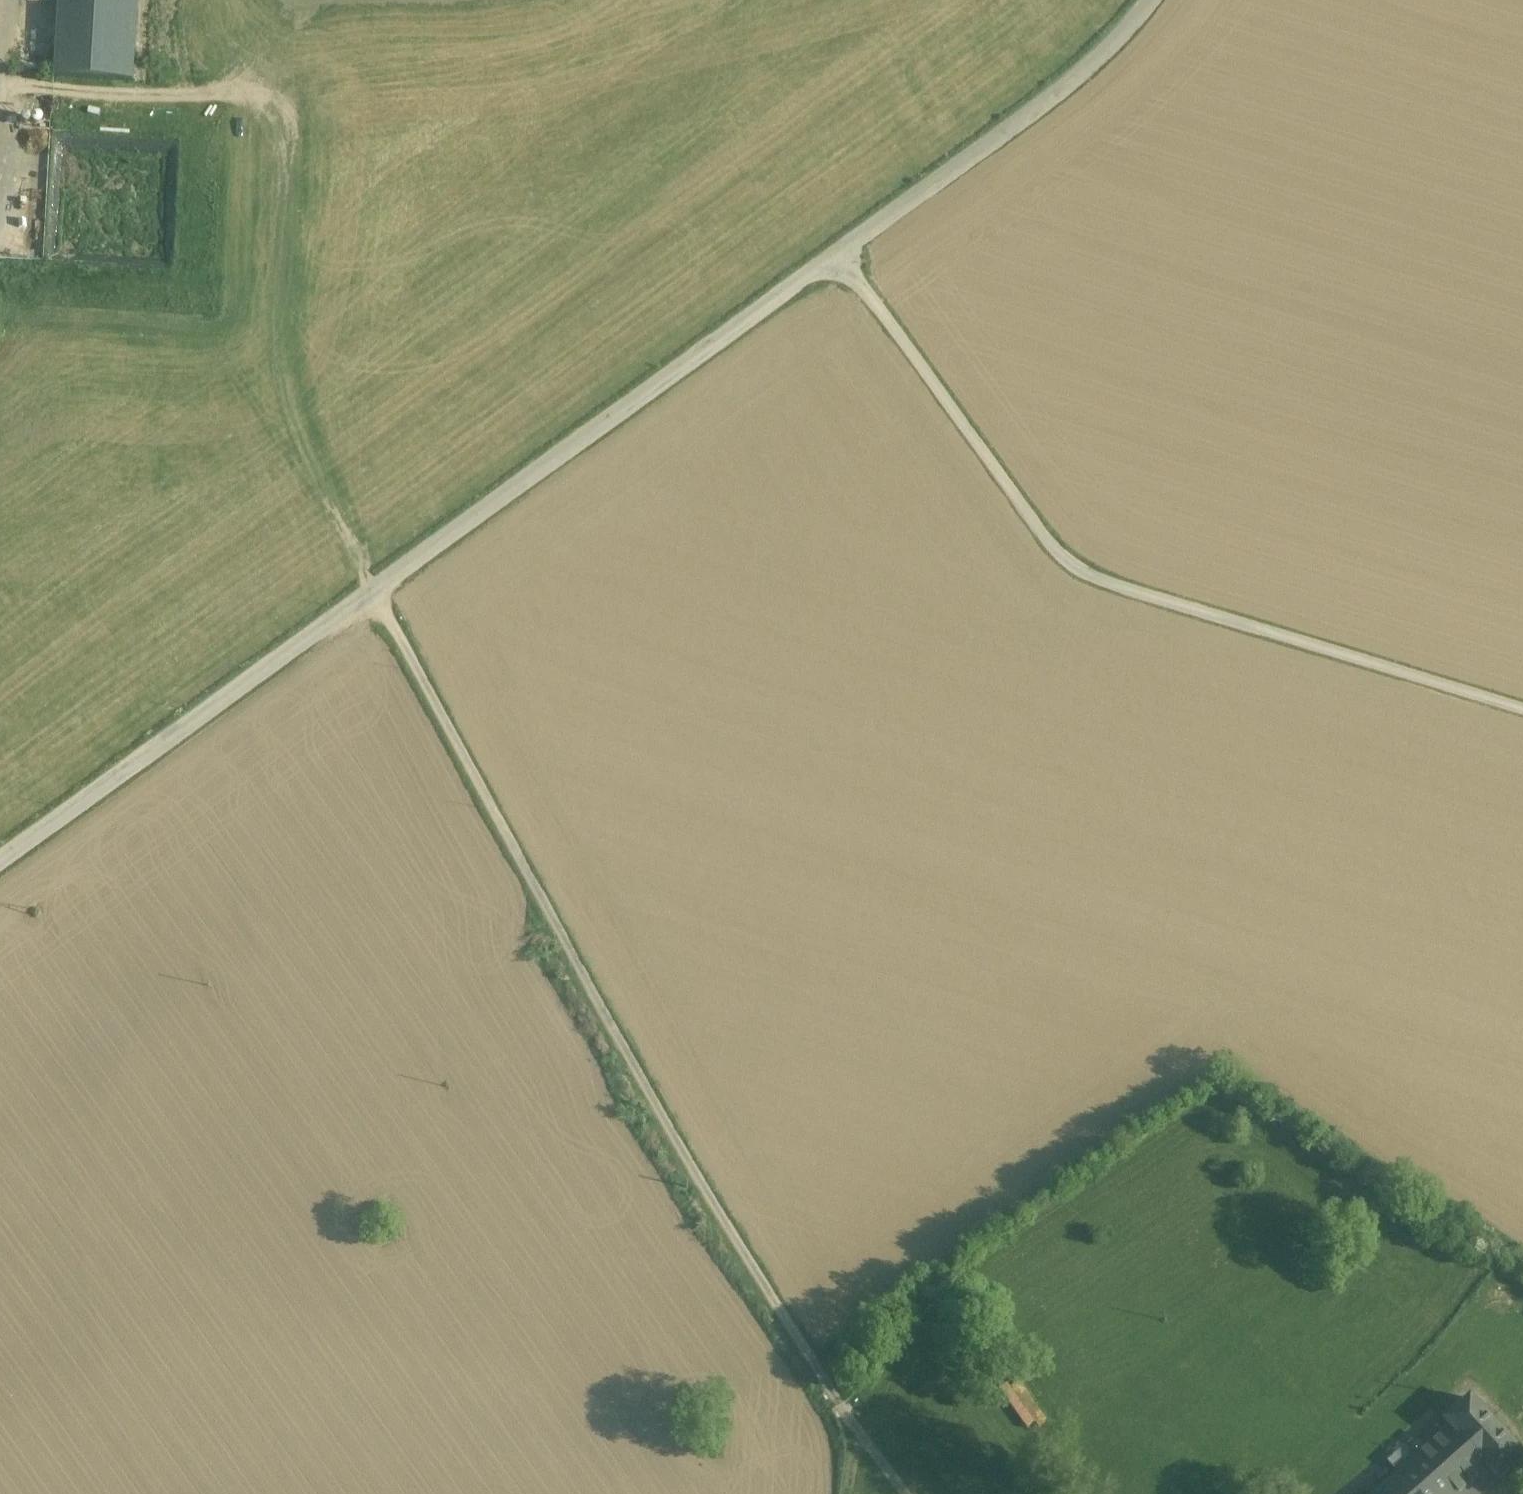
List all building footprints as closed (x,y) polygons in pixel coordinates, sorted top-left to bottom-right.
[(53,72),(130,77),(135,0),(58,0),(53,72)] [(1023,1426),(1043,1418),(1028,1384),(1009,1393),(1023,1426)] [(1472,1401),(1446,1426),(1493,1475),(1500,1482),(1522,1460),(1522,1455),(1472,1401)] [(1378,1493),(1472,1493),(1493,1475),(1451,1431),(1378,1493)]
